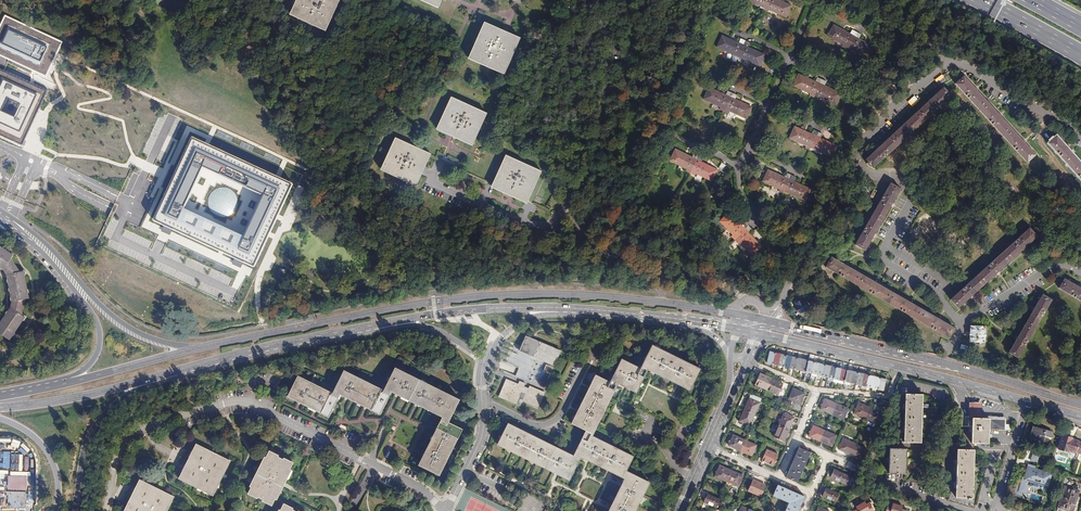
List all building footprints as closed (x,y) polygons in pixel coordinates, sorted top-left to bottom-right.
[(337,0),(300,0),(293,13),(325,28),(337,0)] [(778,0),(772,0),(771,2),(768,0),(746,0),(785,17),(790,5),(778,0)] [(0,25),(0,55),(46,77),(58,52),(63,42),(5,15),(0,25)] [(855,32),(851,30),(849,34),(833,24),(826,36),(868,59),(874,47),(858,38),(860,34),(855,32)] [(503,71),(517,40),(502,33),(486,26),(472,58),(503,71)] [(749,43),(744,41),(741,48),(737,46),(738,43),(721,35),(716,47),(758,66),(763,54),(747,47),(749,43)] [(62,83),(66,74),(57,69),(53,79),(62,83)] [(820,80),(816,78),(814,82),(797,74),(792,85),(835,105),(840,93),(823,86),(825,82),(820,80)] [(938,85),(945,80),(941,74),(934,79),(938,85)] [(1026,163),(1035,155),(1024,144),(1026,142),(1024,141),(1023,139),(1022,140),(1001,117),(1002,116),(1000,115),(999,113),(998,114),(976,91),(978,90),(976,88),(975,87),(974,88),(963,76),(954,84),(1026,163)] [(732,93),(727,91),(725,95),(708,87),(703,99),(745,118),(751,107),(734,99),(736,95),(732,93)] [(870,166),(873,169),(950,96),(943,88),(931,99),(930,97),(928,99),(927,100),(928,101),(905,123),(904,122),(903,123),(901,124),(902,125),(879,147),(878,146),(876,147),(875,149),(876,150),(865,160),(867,162),(866,164),(869,167),(870,166)] [(453,134),(471,142),(484,115),(452,100),(440,128),(453,134)] [(60,123),(68,127),(71,120),(57,115),(55,122),(50,120),(47,130),(56,133),(60,123)] [(817,132),(812,130),(810,134),(793,127),(788,138),(831,158),(836,146),(820,139),(822,134),(817,132)] [(1067,149),(1068,148),(1067,146),(1066,145),(1064,146),(1056,136),(1048,143),(1080,180),(1080,164),(1067,149)] [(192,139),(155,219),(254,265),(256,261),(291,185),(192,139)] [(384,169),(415,183),(421,169),(428,155),(397,141),(384,169)] [(698,156),(693,153),(691,158),(674,150),(669,160),(711,181),(717,170),(700,162),(702,158),(698,156)] [(488,191),(530,211),(547,176),(505,156),(488,191)] [(790,176),(785,174),(784,178),(767,170),(762,181),(804,201),(810,190),(793,182),(795,178),(790,176)] [(891,202),(899,188),(889,183),(854,244),(864,250),(872,237),(873,237),(874,236),(875,234),(874,233),(889,206),(890,206),(891,205),(892,203),(891,202)] [(22,200),(19,207),(24,209),(23,212),(28,214),(31,208),(24,205),(26,202),(22,200)] [(752,255),(761,246),(748,233),(751,230),(747,227),(744,223),(741,226),(728,213),(719,222),(752,255)] [(949,300),(957,308),(969,297),(970,299),(972,297),(973,296),(972,295),(995,274),(997,275),(998,273),(999,272),(998,271),(1022,250),(1023,251),(1025,249),(1026,248),(1025,247),(1037,237),(1029,228),(949,300)] [(9,340),(25,317),(21,315),(25,300),(29,299),(24,271),(20,272),(11,259),(13,256),(0,247),(0,267),(4,270),(4,269),(8,274),(7,274),(11,302),(13,302),(12,308),(11,307),(0,323),(0,334),(9,340)] [(114,263),(126,269),(129,262),(117,256),(114,263)] [(948,338),(954,328),(940,320),(940,319),(939,318),(937,317),(936,318),(909,302),(909,301),(908,300),(906,299),(905,300),(878,285),(879,283),(877,282),(875,281),(875,282),(848,267),(848,266),(847,265),(845,264),(844,265),(830,257),(824,267),(948,338)] [(1080,288),(1080,287),(1079,286),(1077,285),(1076,286),(1064,279),(1058,288),(1080,302),(1080,289),(1080,288)] [(1015,340),(1008,353),(1017,358),(1051,300),(1042,295),(1034,307),(1033,306),(1032,308),(1031,310),(1032,311),(1017,336),(1016,336),(1015,338),(1014,339),(1015,340)] [(800,300),(795,303),(794,303),(796,306),(795,307),(795,309),(795,310),(796,312),(798,313),(799,314),(802,312),(803,313),(805,311),(805,310),(808,308),(807,307),(808,305),(806,303),(805,303),(804,301),(802,302),(800,299),(800,300)] [(984,327),(970,327),(970,332),(969,332),(969,335),(970,335),(970,341),(984,342),(984,336),(985,333),(984,333),(984,327)] [(554,364),(561,350),(526,335),(522,345),(533,350),(531,354),(554,364)] [(679,383),(689,388),(699,370),(653,347),(643,365),(656,371),(679,383)] [(767,363),(773,365),(776,353),(770,352),(767,363)] [(776,353),(773,365),(779,366),(781,355),(776,353)] [(787,356),(781,355),(779,366),(784,367),(787,356)] [(787,356),(784,367),(789,369),(792,357),(787,356)] [(792,357),(789,369),(795,370),(798,359),(792,357)] [(798,359),(795,370),(800,371),(803,360),(798,359)] [(803,360),(800,371),(806,373),(809,361),(803,360)] [(640,382),(645,372),(622,361),(612,379),(636,390),(640,382)] [(809,361),(806,373),(811,374),(814,363),(809,361)] [(814,363),(811,374),(817,375),(820,364),(814,363)] [(551,373),(553,367),(547,364),(544,370),(551,373)] [(820,364),(817,375),(823,377),(826,365),(820,364)] [(826,365),(823,377),(828,378),(831,367),(826,365)] [(831,367),(828,378),(834,379),(836,368),(831,367)] [(836,368),(834,379),(839,381),(842,369),(836,368)] [(449,418),(458,401),(396,370),(387,387),(400,394),(419,403),(437,412),(449,418)] [(847,371),(844,382),(846,382),(843,391),(848,391),(853,372),(847,371)] [(853,372),(848,391),(852,391),(854,384),(855,385),(858,373),(853,372)] [(379,412),(388,395),(344,373),(336,390),(349,397),(368,407),(379,412)] [(863,375),(858,373),(855,385),(861,386),(863,375)] [(767,390),(772,379),(760,374),(756,385),(767,390)] [(869,376),(863,375),(861,386),(866,387),(869,376)] [(591,432),(594,426),(614,385),(596,376),(591,388),(579,411),(574,423),(581,426),(591,432)] [(869,376),(866,387),(872,389),(875,377),(869,376)] [(872,389),(877,390),(880,379),(875,377),(872,389)] [(328,415),(337,397),(298,378),(289,395),(302,401),(317,409),(328,415)] [(783,384),(772,379),(767,390),(778,395),(783,384)] [(880,379),(877,390),(883,391),(886,380),(880,379)] [(545,392),(543,391),(530,386),(529,388),(524,386),(525,384),(520,382),(518,385),(506,380),(499,397),(517,404),(522,391),(526,393),(523,401),(538,407),(545,392)] [(805,394),(793,388),(788,399),(800,404),(802,399),(805,394)] [(904,394),(904,404),(904,410),(904,427),(904,433),(903,443),(920,443),(921,395),(904,394)] [(744,410),(755,415),(760,403),(750,398),(744,410)] [(831,415),(836,404),(825,399),(820,409),(831,415)] [(864,418),(869,408),(858,403),(853,413),(864,418)] [(847,409),(836,404),(831,415),(843,420),(847,409)] [(960,407),(953,407),(953,426),(968,427),(968,432),(972,432),(971,443),(988,443),(989,429),(1005,430),(1005,419),(978,418),(978,416),(964,416),(960,407)] [(881,413),(869,408),(864,418),(876,424),(881,413)] [(750,426),(755,415),(744,410),(739,421),(750,426)] [(778,425),(789,430),(791,424),(794,418),(784,413),(778,425)] [(421,465),(438,473),(460,430),(442,421),(436,433),(427,454),(421,465)] [(569,478),(578,460),(508,425),(499,444),(514,451),(528,458),(557,472),(569,478)] [(786,437),(789,430),(778,425),(773,436),(784,441),(786,437)] [(808,436),(820,441),(824,431),(813,426),(808,436)] [(1050,431),(1032,426),(1028,439),(1040,443),(1043,436),(1048,437),(1051,437),(1050,431)] [(824,431),(820,441),(831,446),(836,436),(824,431)] [(1080,448),(1080,442),(1079,442),(1080,441),(1073,439),(1069,438),(1070,436),(1063,434),(1059,449),(1068,452),(1069,451),(1075,452),(1076,452),(1079,453),(1080,448)] [(622,475),(631,458),(585,435),(576,452),(589,459),(612,470),(622,475)] [(728,446),(740,451),(745,440),(733,435),(728,446)] [(837,449),(848,454),(853,444),(842,439),(837,449)] [(745,440),(740,451),(752,456),(756,445),(745,440)] [(853,444),(848,454),(860,459),(865,449),(853,444)] [(197,446),(195,450),(194,452),(195,453),(192,459),(191,459),(187,466),(188,467),(185,473),(184,472),(182,475),(181,478),(212,493),(215,488),(214,487),(217,481),(218,482),(222,474),(220,474),(224,467),(225,468),(228,462),(197,446)] [(194,452),(195,450),(190,447),(184,459),(177,472),(182,475),(184,472),(185,473),(188,467),(187,466),(191,459),(192,459),(195,453),(194,452)] [(796,482),(809,453),(799,448),(792,463),(786,477),(796,482)] [(1034,448),(1031,459),(1038,461),(1041,450),(1034,448)] [(889,449),(889,458),(888,464),(888,474),(905,474),(906,449),(889,449)] [(957,449),(957,456),(957,463),(957,480),(956,488),(956,492),(950,491),(948,501),(977,509),(977,498),(973,497),(974,449),(957,449)] [(778,455),(766,450),(762,460),(773,465),(778,455)] [(248,492),(272,505),(275,499),(274,499),(277,493),(278,494),(282,486),(281,486),(283,482),(284,482),(288,474),(287,474),(289,469),(290,469),(292,464),(268,452),(266,457),(267,458),(264,463),(263,463),(259,470),(260,471),(258,474),(254,482),(252,488),(251,487),(248,492)] [(727,480),(732,469),(721,464),(716,475),(727,480)] [(1052,472),(1029,465),(1025,477),(1025,478),(1029,479),(1048,485),(1052,472)] [(744,475),(732,469),(727,480),(739,486),(744,475)] [(852,487),(856,479),(834,469),(831,477),(852,487)] [(647,483),(629,474),(623,486),(611,510),(633,510),(647,483)] [(1026,490),(1029,479),(1025,478),(1025,477),(1024,477),(1022,484),(1017,483),(1015,492),(1021,494),(1023,489),(1026,490)] [(765,484),(754,479),(749,490),(761,495),(765,484)] [(138,486),(137,488),(139,489),(136,495),(134,494),(130,501),(132,502),(129,509),(127,508),(126,510),(165,510),(166,510),(164,509),(167,503),(169,504),(172,498),(140,482),(138,486)] [(137,488),(138,486),(133,483),(127,496),(121,508),(126,510),(127,508),(129,509),(132,502),(130,501),(134,494),(136,495),(139,489),(137,488)] [(778,485),(773,496),(788,503),(785,510),(798,510),(804,497),(778,485)] [(1080,508),(1080,501),(1076,500),(1079,489),(1065,485),(1059,506),(1074,510),(1075,510),(1080,510),(1080,508)] [(838,494),(826,488),(822,496),(835,502),(838,494)] [(721,500),(708,494),(704,502),(717,508),(721,500)]
